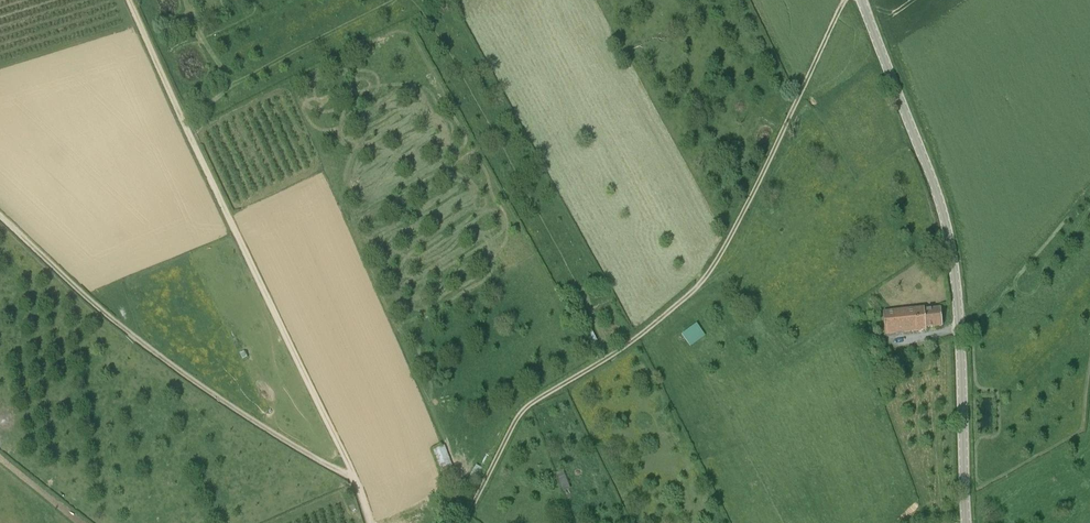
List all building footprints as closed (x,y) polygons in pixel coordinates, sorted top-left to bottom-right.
[(924,310),(924,308),(883,312),(885,334),(926,330),(926,328),(942,326),(941,309),(924,310)] [(697,324),(682,335),(690,346),(705,335),(697,324)] [(859,341),(861,345),(877,340),(875,335),(859,341)]
